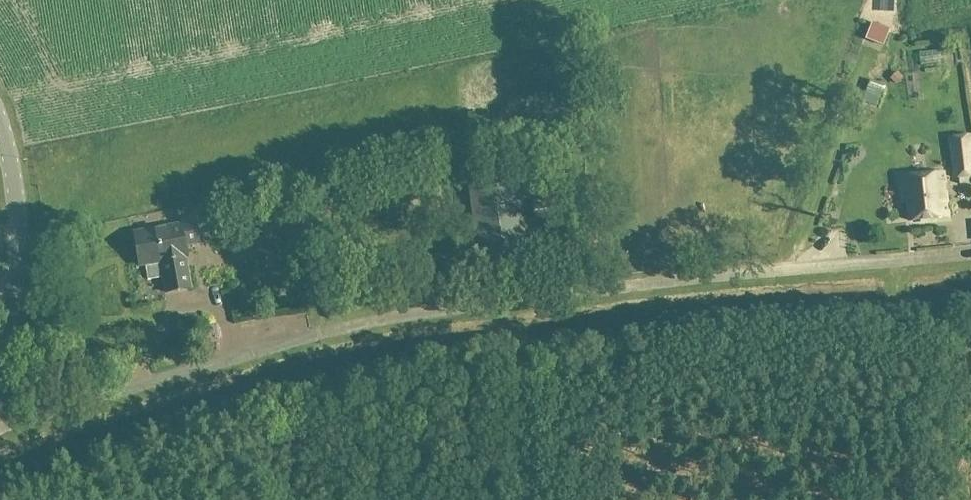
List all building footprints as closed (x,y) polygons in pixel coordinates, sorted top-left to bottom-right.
[(970,177),(970,144),(970,137),(950,139),(955,179),(970,177)] [(515,172),(468,178),(479,257),(526,251),(515,172)] [(909,202),(911,222),(949,218),(944,173),(899,178),(901,202),(909,202)] [(532,202),(535,222),(575,216),(573,197),(532,202)] [(140,234),(146,268),(148,280),(164,277),(166,293),(190,289),(185,258),(188,257),(186,246),(199,244),(194,219),(180,222),(181,227),(140,234)] [(178,306),(199,302),(197,292),(176,296),(178,306)] [(205,336),(207,345),(213,344),(211,334),(205,336)]
